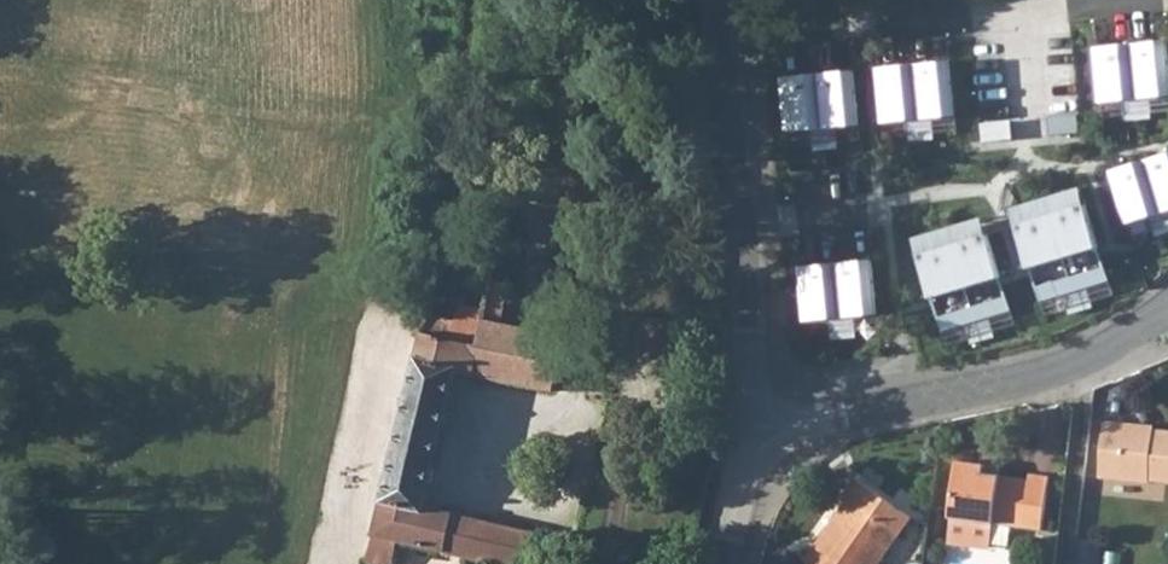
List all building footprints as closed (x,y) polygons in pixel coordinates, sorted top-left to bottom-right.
[(1133,45),(1139,120),(1152,118),(1151,98),(1167,96),(1167,41),(1133,45)] [(1126,121),(1139,120),(1133,45),(1096,48),(1101,103),(1125,100),(1126,121)] [(951,62),(915,66),(922,140),(934,139),(932,119),(957,116),(951,62)] [(908,142),(922,140),(915,66),(878,69),(883,123),(906,121),(908,142)] [(820,75),(826,149),(839,148),(837,128),(861,125),(855,71),(820,75)] [(826,149),(820,75),(783,78),(788,132),(812,130),(814,150),(826,149)] [(1012,121),(982,124),(983,142),(1013,139),(1012,121)] [(1146,161),(1167,232),(1167,154),(1146,161)] [(1167,233),(1167,232),(1146,161),(1111,172),(1127,224),(1149,217),(1155,237),(1167,233)] [(1083,189),(1014,210),(1042,301),(1064,294),(1070,314),(1095,307),(1089,287),(1110,281),(1083,189)] [(985,219),(915,240),(942,331),(964,324),(970,344),(995,337),(990,317),(1013,310),(985,219)] [(838,263),(845,338),(857,337),(855,316),(878,314),(873,260),(838,263)] [(845,338),(838,263),(801,267),(806,321),(829,319),(831,339),(845,338)] [(493,280),(487,315),(460,309),(456,326),(426,319),(375,535),(366,563),(371,563),(394,563),(399,540),(500,563),(534,563),(541,535),(425,508),(460,371),(556,391),(565,335),(501,323),(508,283),(493,280)] [(1100,477),(1150,481),(1150,480),(1167,481),(1167,432),(1153,431),(1153,434),(1125,432),(1126,425),(1105,423),(1100,477)] [(1153,434),(1153,431),(1153,427),(1126,425),(1125,432),(1153,434)] [(985,474),(986,465),(958,461),(947,538),(978,543),(981,522),(1043,531),(1050,477),(1031,474),(1030,480),(985,474)] [(857,479),(845,496),(849,499),(805,561),(809,563),(878,563),(911,517),(857,479)] [(1084,541),(1080,563),(1098,563),(1101,544),(1084,541)]
